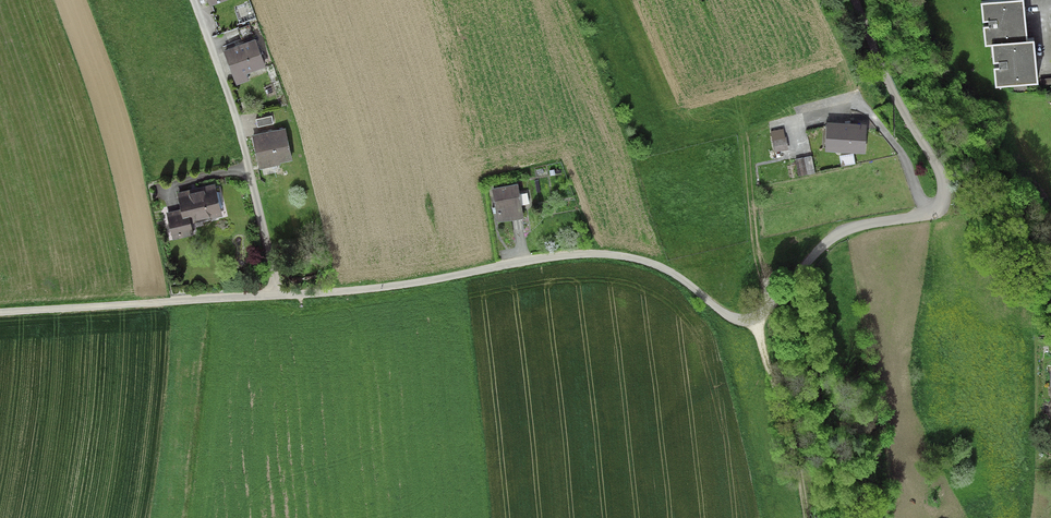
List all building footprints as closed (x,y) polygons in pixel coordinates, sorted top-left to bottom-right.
[(1022,0),(995,0),(981,1),(985,42),(992,41),(996,83),(1038,79),(1034,37),(1026,38),(1022,0)] [(266,67),(256,39),(223,51),(236,86),(249,81),(246,75),(266,67)] [(272,116),(256,119),(258,128),(274,124),(272,116)] [(867,125),(827,122),(825,152),(865,154),(867,125)] [(784,128),(771,131),(775,152),(789,150),(784,128)] [(292,161),(286,129),(252,136),(259,170),(280,165),(280,163),(292,161)] [(812,156),(795,160),(799,177),(815,173),(812,156)] [(215,184),(177,193),(181,210),(166,213),(173,240),(194,235),(191,224),(223,217),(215,184)] [(520,194),(518,184),(491,189),(497,223),(524,219),(521,205),(529,204),(527,193),(520,194)]
